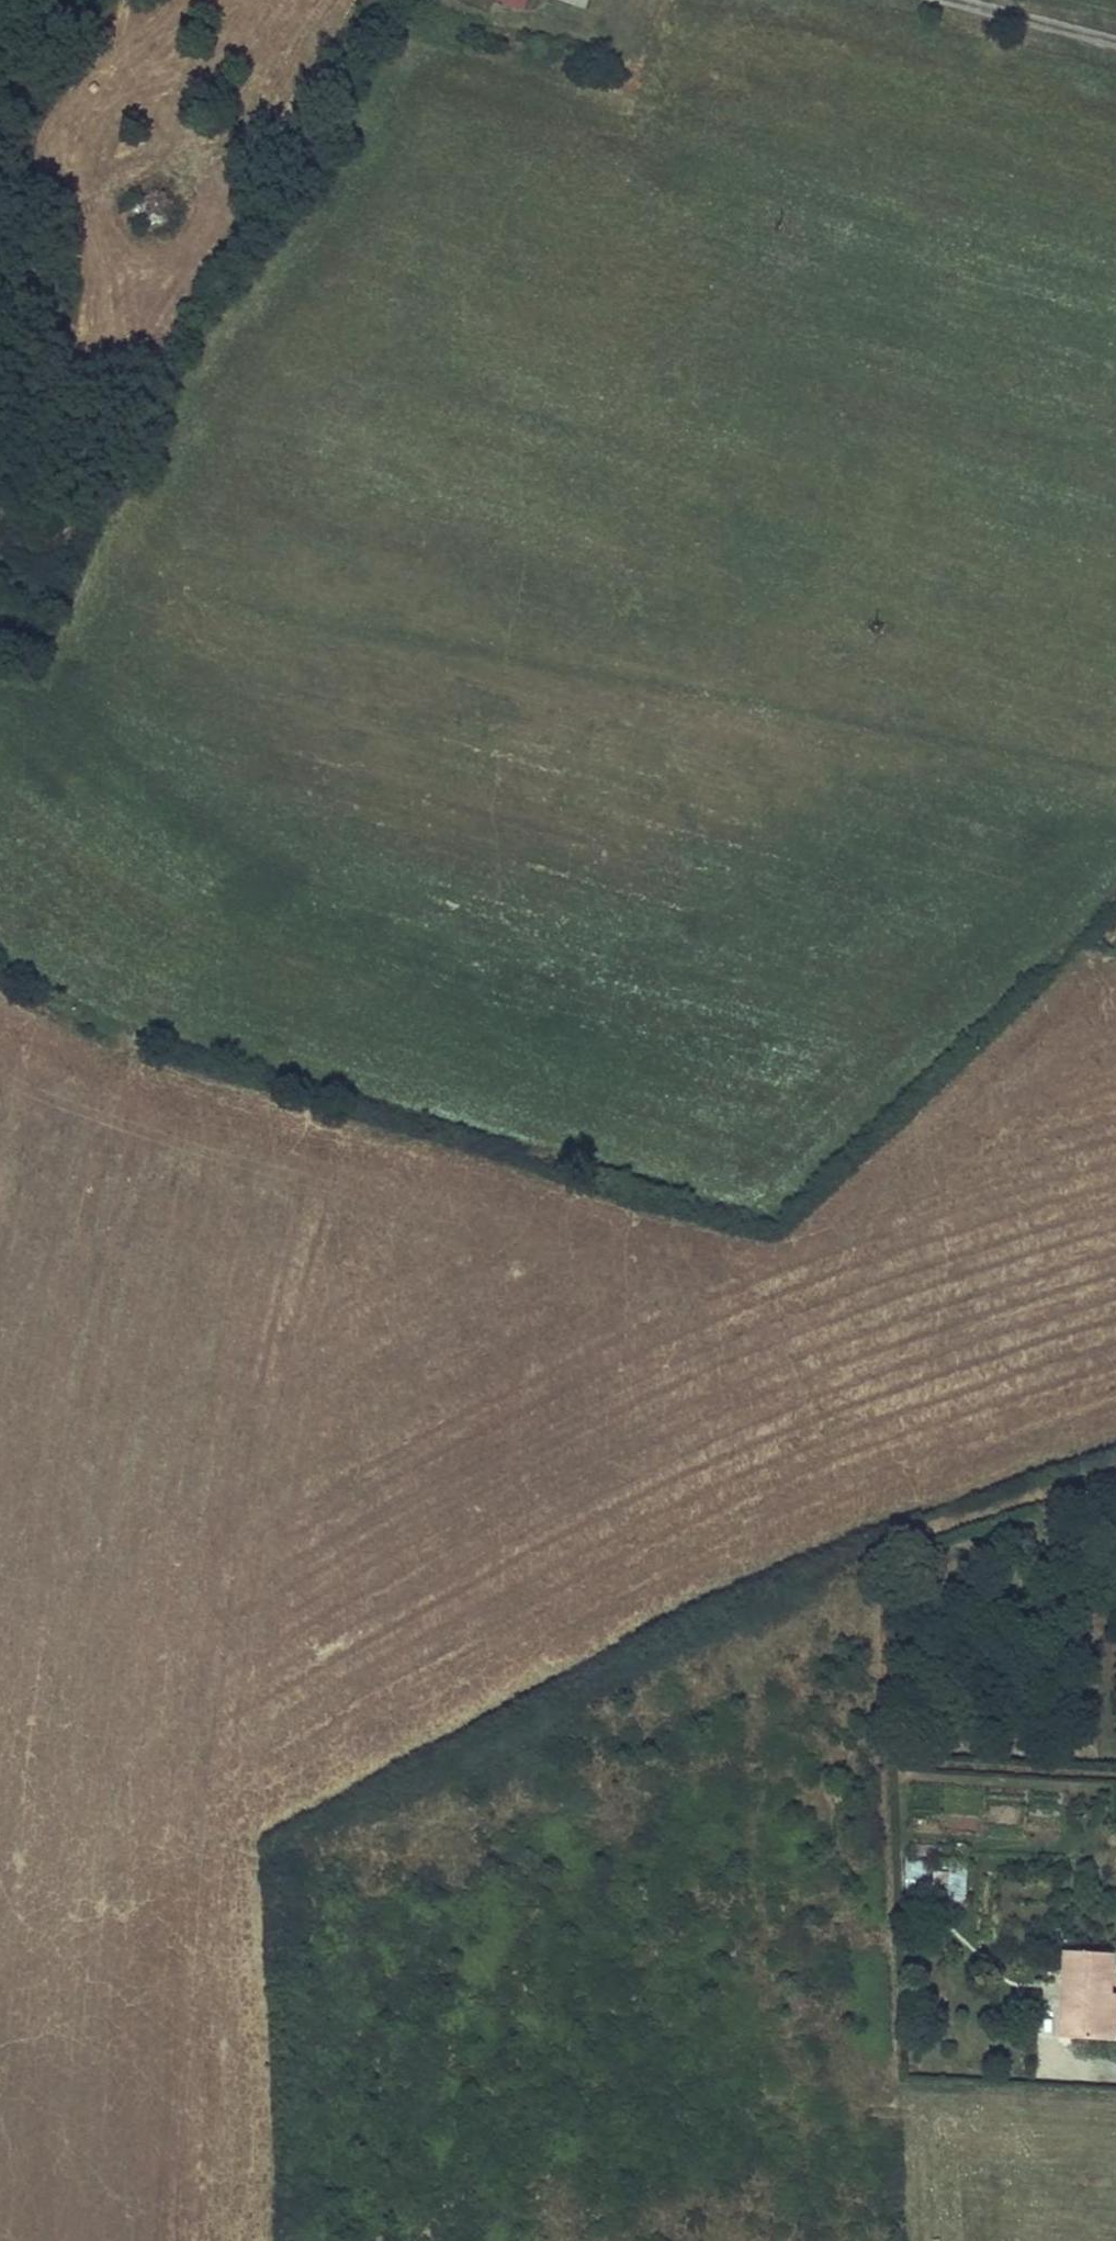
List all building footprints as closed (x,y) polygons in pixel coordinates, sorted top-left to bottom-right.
[(588,0),(561,0),(585,8),(588,0)] [(928,1893),(929,1861),(904,1860),(903,1892),(928,1893)] [(946,1863),(945,1905),(965,1905),(966,1864),(946,1863)] [(1057,2047),(1107,2047),(1110,1975),(1110,1958),(1059,1956),(1057,2047)] [(1107,2047),(1115,2047),(1115,1975),(1110,1975),(1107,2047)]
